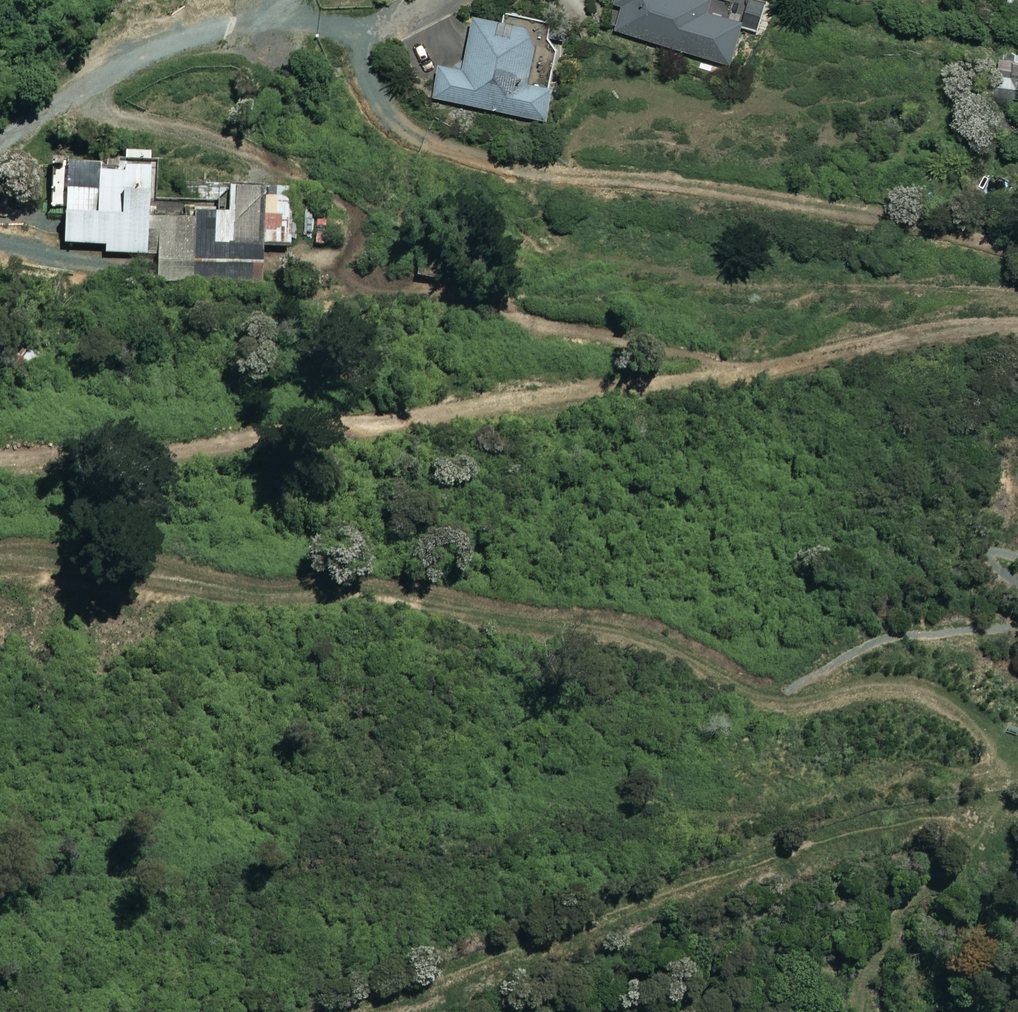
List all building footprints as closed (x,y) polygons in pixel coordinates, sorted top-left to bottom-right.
[(620,7),(624,8),(617,30),(732,66),(745,25),(711,14),(715,0),(622,0),(620,7)] [(759,0),(756,0),(746,28),(764,35),(775,5),(759,0)] [(544,32),(482,19),(471,71),(445,66),(438,101),(548,124),(555,88),(534,84),(544,32)] [(155,153),(126,152),(126,170),(72,168),(71,204),(69,246),(109,247),(109,255),(152,256),(153,223),(155,153)] [(233,215),(200,215),(200,221),(160,221),(159,284),(264,286),(265,245),(293,246),(294,230),(316,231),(317,192),(234,190),(233,215)]
